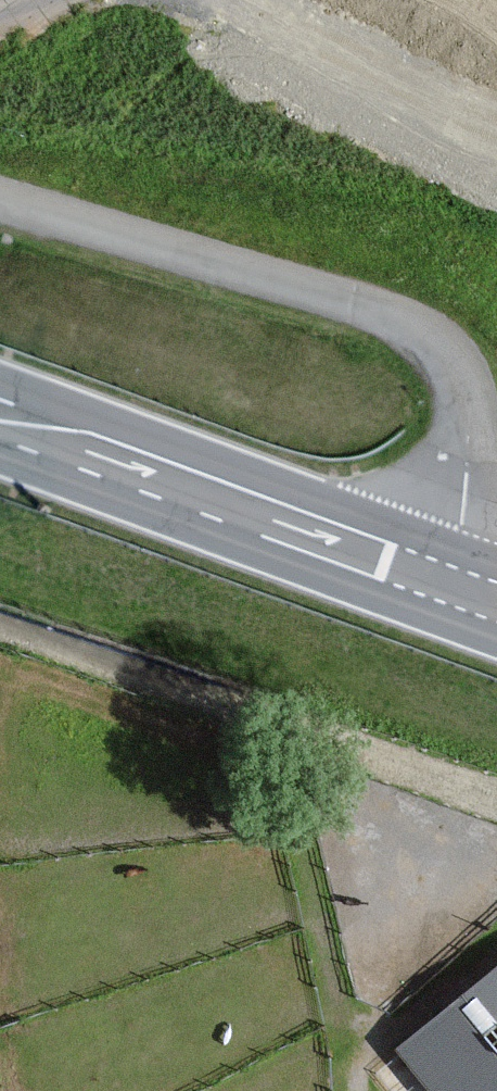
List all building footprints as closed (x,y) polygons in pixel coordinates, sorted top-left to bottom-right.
[(400,1054),(432,1090),(496,1090),(496,978),(400,1054)]
